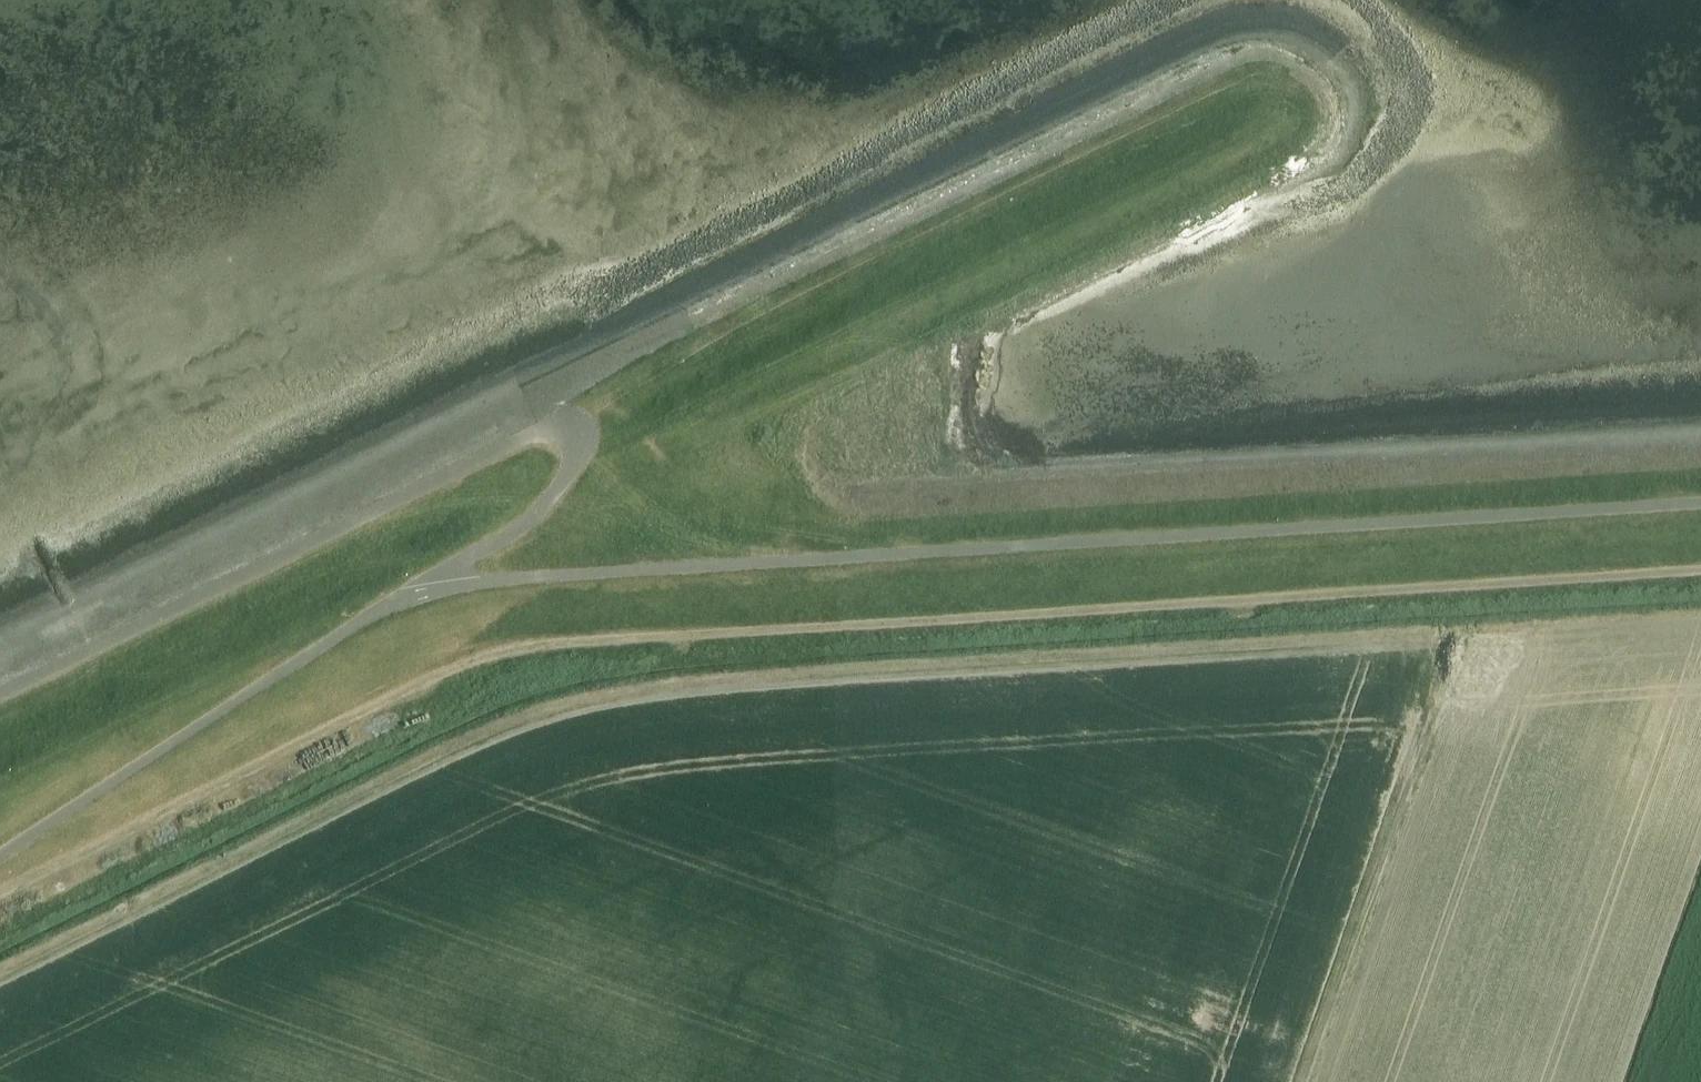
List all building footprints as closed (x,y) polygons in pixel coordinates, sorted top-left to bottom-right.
[(494,380),(515,380),(515,368),(494,368),(494,380)]
